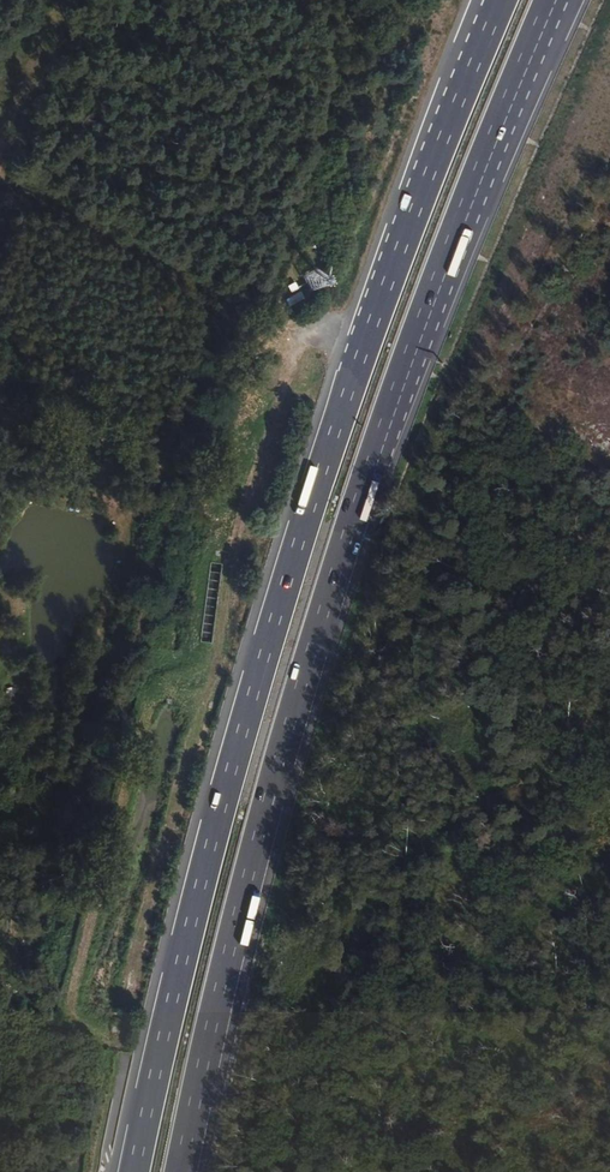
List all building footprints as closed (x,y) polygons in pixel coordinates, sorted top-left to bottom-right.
[(285,296),(287,303),(303,299),(300,291),(285,296)]
